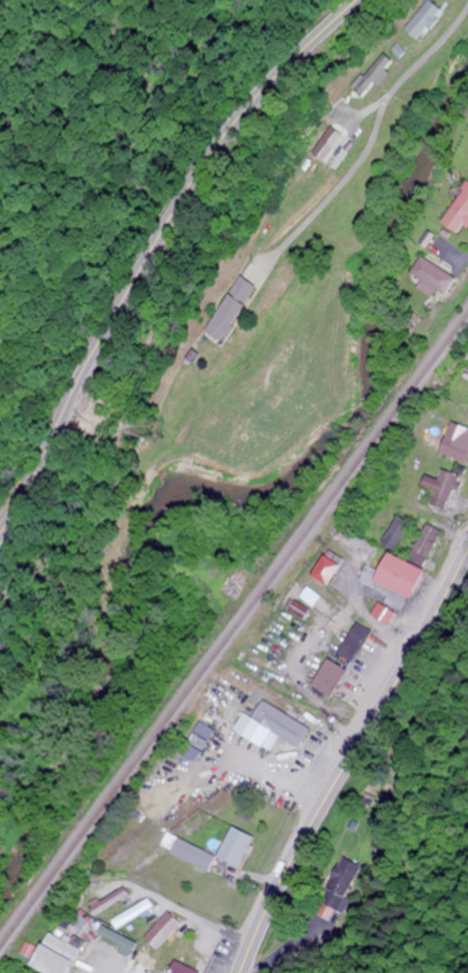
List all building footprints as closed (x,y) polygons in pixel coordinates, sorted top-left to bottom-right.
[(431,0),(406,27),(421,40),(446,13),(431,0)] [(447,221),(464,234),(467,229),(467,191),(447,221)] [(462,279),(428,256),(417,273),(451,296),(462,279)] [(206,331),(227,343),(260,286),(239,274),(206,331)] [(454,422),(442,454),(467,464),(467,428),(454,422)] [(449,510),(455,490),(461,492),(465,477),(444,470),(441,479),(428,475),(425,487),(436,491),(432,504),(449,510)] [(415,524),(401,515),(384,542),(398,551),(415,524)] [(417,598),(430,569),(427,567),(443,530),(428,523),(412,560),(393,552),(380,583),(417,598)] [(347,565),(332,555),(317,575),(333,586),(347,565)] [(292,613),(308,619),(312,608),(296,602),(292,613)] [(373,615),(388,624),(395,613),(380,603),(373,615)] [(372,630),(356,622),(339,653),(356,662),(372,630)] [(350,669),(331,658),(315,685),(334,696),(350,669)] [(266,701),(257,718),(245,711),(236,727),(255,738),(262,725),(302,747),(313,728),(266,701)] [(207,720),(220,729),(226,720),(213,711),(207,720)] [(219,857),(241,868),(257,838),(235,826),(219,857)] [(219,856),(170,834),(163,849),(212,872),(219,856)] [(321,901),(338,911),(363,867),(346,857),(321,901)] [(115,922),(121,930),(156,906),(150,898),(115,922)] [(158,949),(183,924),(171,912),(146,937),(158,949)] [(102,934),(125,945),(121,953),(133,958),(140,943),(106,927),(102,934)] [(49,972),(76,972),(89,943),(79,938),(77,943),(51,932),(37,968),(49,972)] [(166,955),(157,972),(203,972),(166,955)]
